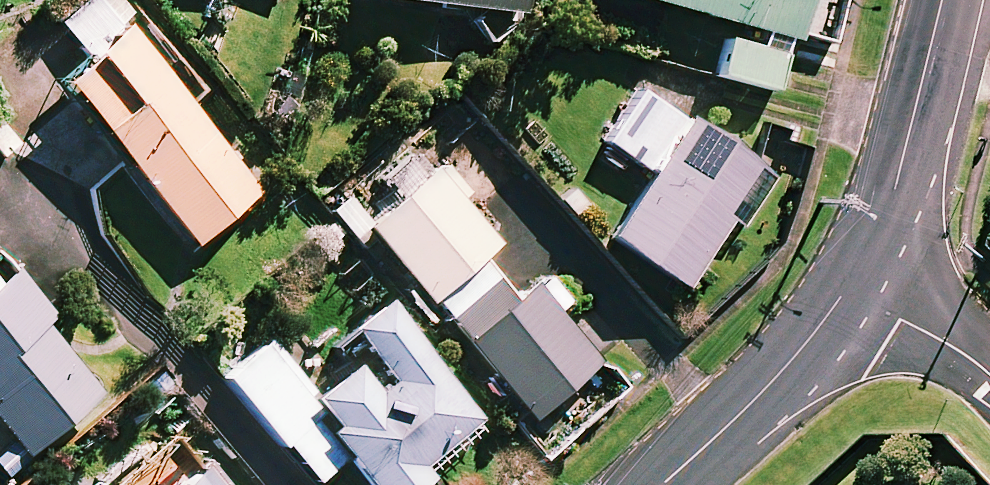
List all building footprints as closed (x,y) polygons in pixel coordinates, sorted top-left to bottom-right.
[(134,0),(88,0),(57,26),(80,53),(49,80),(189,243),(255,188),(113,23),(136,3),(134,0)] [(517,10),(518,0),(414,0),(517,10)] [(725,24),(711,73),(773,90),(798,0),(638,0),(725,24)] [(767,176),(644,92),(608,146),(643,170),(599,235),(676,288),(723,218),(733,225),(767,176)] [(427,166),(358,225),(425,303),(429,299),(461,336),(456,340),(524,419),(592,360),(525,282),(510,295),(477,256),(492,243),(427,166)] [(0,266),(0,432),(19,454),(94,389),(33,319),(41,313),(0,266)] [(376,300),(343,328),(387,380),(371,393),(346,363),(309,394),(261,336),(217,373),(310,483),(341,457),(365,484),(412,484),(426,473),(420,466),(476,419),(376,300)] [(191,460),(159,484),(211,484),(191,460)]
